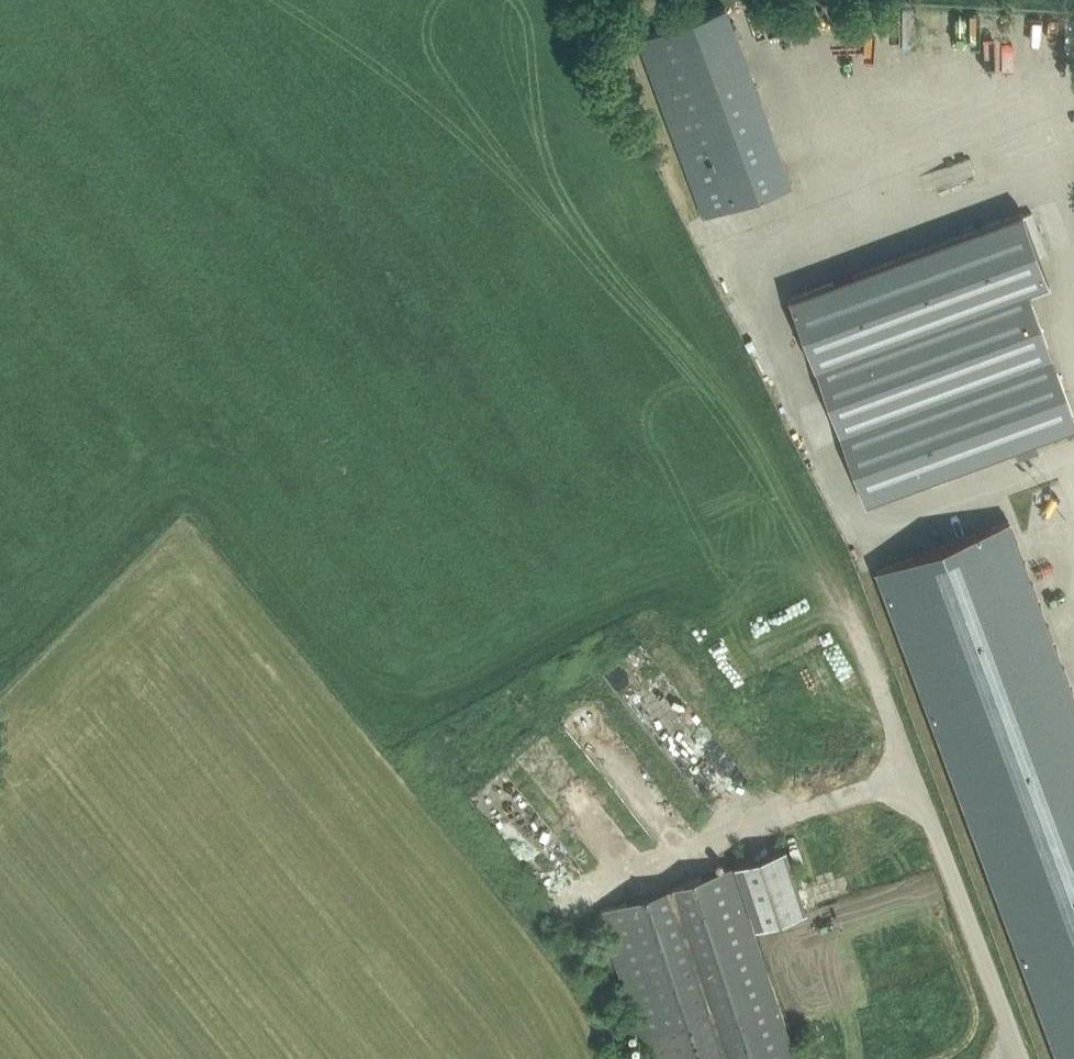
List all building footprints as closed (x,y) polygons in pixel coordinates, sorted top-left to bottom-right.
[(708,214),(793,182),(727,3),(642,34),(708,214)] [(1003,217),(793,295),(868,500),(1073,424),(1073,411),(1028,286),(1049,279),(1023,210),(1003,217)] [(1061,1058),(1073,1058),(1073,692),(1009,519),(877,568),(1061,1058)] [(809,909),(788,847),(736,864),(757,927),(809,909)] [(640,1020),(653,1058),(799,1058),(735,865),(603,909),(640,1020)]
